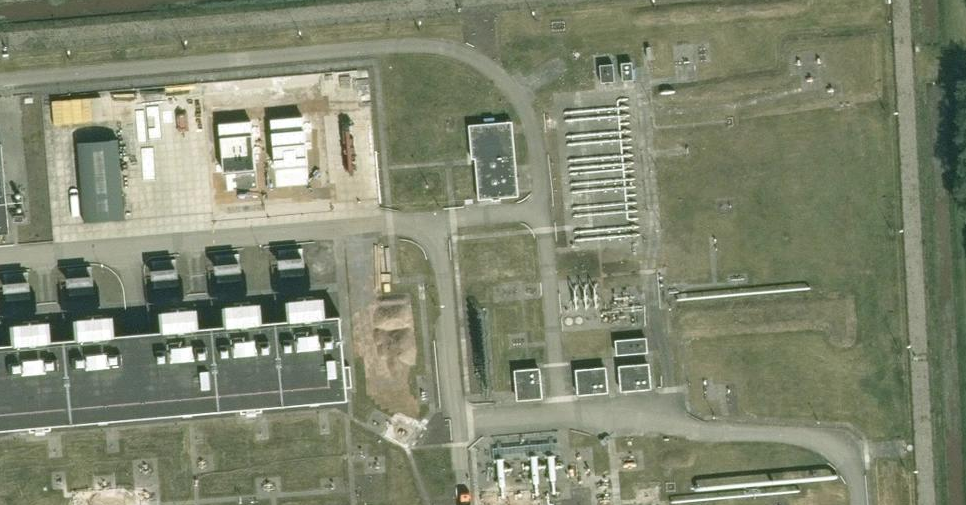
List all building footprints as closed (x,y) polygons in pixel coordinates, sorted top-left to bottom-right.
[(692,70),(703,70),(701,49),(682,50),(684,83),(693,83),(692,70)] [(633,62),(622,63),(622,81),(634,80),(633,62)] [(615,81),(614,64),(600,65),(601,83),(615,81)] [(512,121),(469,125),(472,159),(476,159),(479,200),(492,199),(493,201),(501,200),(501,197),(519,196),(512,121)] [(9,233),(2,144),(0,144),(0,234),(9,233)] [(130,144),(89,147),(94,231),(135,228),(130,144)] [(281,255),(281,260),(303,258),(302,250),(279,251),(281,255)] [(218,260),(218,265),(240,263),(239,255),(216,257),(218,260)] [(303,258),(281,260),(279,260),(279,268),(306,267),(305,257),(303,258)] [(154,271),(176,268),(176,260),(152,262),(154,267),(154,271)] [(240,263),(218,265),(215,265),(216,273),(242,272),(242,263),(240,263)] [(176,268),(154,271),(151,271),(152,279),(179,277),(178,268),(176,268)] [(281,275),(283,298),(319,296),(317,272),(281,275)] [(7,280),(6,284),(28,281),(27,273),(5,275),(7,280)] [(92,277),(66,279),(67,288),(93,286),(92,277)] [(28,281),(6,284),(4,284),(5,293),(31,291),(31,281),(28,281)] [(221,282),(222,304),(256,303),(256,281),(221,282)] [(285,300),(288,320),(326,317),(325,297),(285,300)] [(222,306),(225,326),(263,322),(261,302),(222,306)] [(160,311),(161,331),(200,328),(198,308),(160,311)] [(348,399),(342,315),(326,317),(288,320),(263,322),(225,326),(200,328),(161,331),(116,335),(75,338),(52,340),(12,344),(0,345),(0,430),(348,399)] [(75,338),(116,335),(115,316),(74,319),(75,338)] [(12,344),(52,340),(51,321),(11,325),(12,344)] [(618,340),(619,353),(649,351),(648,337),(618,340)] [(650,363),(619,366),(621,391),(652,389),(650,363)] [(576,370),(578,395),(609,393),(607,367),(576,370)] [(517,401),(543,399),(541,368),(514,370),(517,401)]
